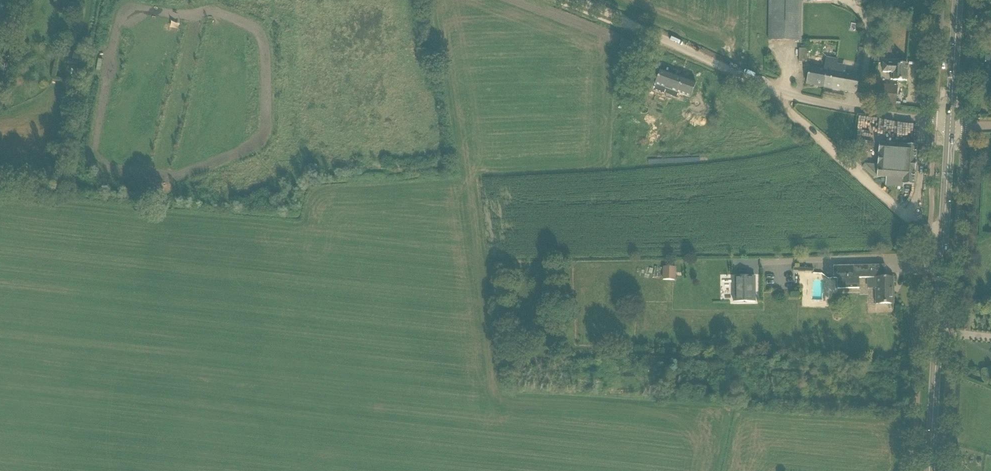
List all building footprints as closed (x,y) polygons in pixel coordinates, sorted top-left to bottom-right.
[(769,40),(800,41),(801,0),(769,0),(769,40)] [(807,41),(830,41),(830,0),(807,0),(807,41)] [(799,49),(799,62),(807,62),(807,49),(799,49)] [(809,70),(807,84),(822,87),(824,87),(826,77),(835,79),(836,72),(835,72),(836,70),(836,66),(837,60),(827,58),(825,70),(820,69),(810,67),(809,70)] [(907,65),(897,64),(883,64),(882,73),(891,73),(890,80),(893,80),(893,81),(907,81),(907,65)] [(650,69),(646,81),(655,84),(653,90),(677,99),(679,93),(691,98),(696,83),(660,70),(659,72),(650,69)] [(826,77),(824,87),(856,93),(859,76),(845,73),(836,72),(835,79),(826,77)] [(873,83),(872,92),(870,102),(895,105),(898,87),(888,85),(873,83)] [(624,107),(637,107),(638,95),(625,94),(624,107)] [(879,143),(877,177),(886,178),(885,186),(903,187),(904,185),(914,186),(915,171),(916,160),(915,160),(916,146),(906,145),(906,146),(903,146),(904,145),(879,143)] [(859,288),(859,278),(876,278),(876,304),(893,304),(893,278),(885,278),(885,265),(853,265),(833,266),(834,278),(837,278),(837,288),(859,288)] [(675,268),(663,267),(663,280),(675,280),(675,268)] [(735,300),(733,300),(733,301),(755,301),(755,300),(753,300),(753,277),(755,277),(755,276),(733,276),(733,277),(735,277),(735,300)]
